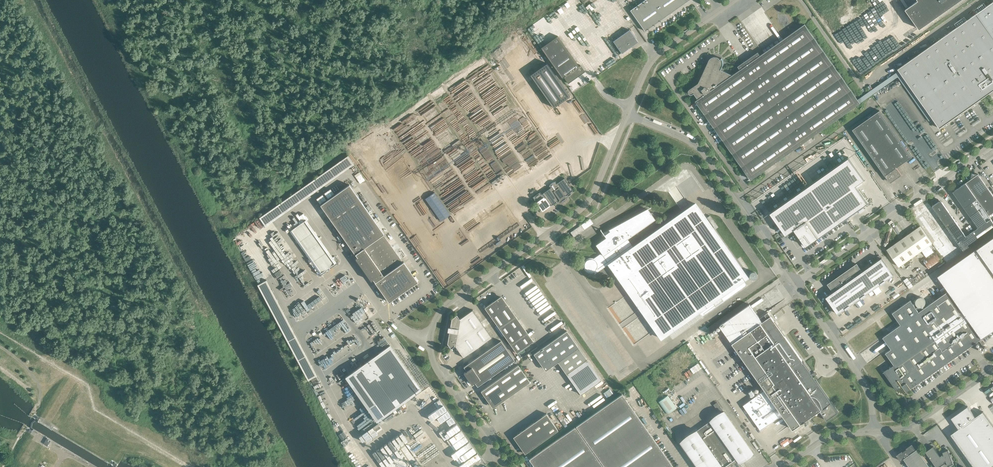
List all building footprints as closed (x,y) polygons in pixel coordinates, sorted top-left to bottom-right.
[(630,10),(645,31),(665,17),(665,16),(688,0),(645,0),(630,10)] [(918,0),(905,9),(919,29),(960,0),(918,0)] [(898,69),(939,128),(992,90),(992,2),(986,7),(984,3),(974,10),(976,14),(967,20),(964,17),(949,27),(952,31),(898,69)] [(722,59),(722,58),(721,58),(722,59),(720,59),(719,58),(718,57),(716,57),(714,56),(713,57),(711,58),(710,59),(709,60),(698,83),(689,89),(688,90),(688,92),(689,93),(690,94),(691,95),(693,94),(694,93),(698,99),(696,101),(751,180),(860,103),(804,24),(760,55),(758,52),(738,66),(740,70),(733,75),(721,70),(723,66),(723,65),(723,64),(723,63),(723,62),(723,61),(723,60),(722,59)] [(613,41),(621,53),(635,44),(636,44),(638,42),(637,40),(629,30),(613,41)] [(558,36),(541,48),(562,78),(563,77),(568,83),(585,71),(580,65),(579,66),(558,36)] [(570,96),(547,63),(530,75),(553,108),(570,96)] [(890,183),(898,178),(902,175),(896,168),(912,157),(879,111),(852,130),(890,183)] [(354,164),(348,156),(260,218),(266,227),(354,164)] [(849,157),(770,213),(786,235),(794,229),(806,246),(868,203),(856,186),(865,180),(849,157)] [(992,213),(992,195),(978,174),(977,175),(972,174),(971,179),(966,183),(989,216),(992,213)] [(540,192),(533,197),(534,199),(542,211),(551,205),(552,205),(553,204),(554,204),(555,203),(556,203),(557,202),(558,201),(559,201),(559,200),(560,199),(561,201),(562,200),(562,199),(563,198),(564,198),(565,197),(564,196),(565,195),(566,196),(567,195),(568,194),(569,194),(569,193),(570,193),(570,192),(571,192),(572,191),(573,190),(564,178),(556,184),(555,182),(556,182),(555,182),(554,182),(553,182),(552,183),(551,183),(551,184),(550,184),(550,185),(549,185),(549,186),(549,187),(549,186),(551,188),(543,193),(543,194),(542,194),(541,194),(540,192)] [(961,204),(978,228),(966,236),(942,202),(939,202),(938,202),(932,206),(963,251),(992,230),(992,222),(965,183),(955,190),(954,194),(961,204)] [(404,262),(403,262),(383,235),(384,234),(349,185),(320,205),(355,255),(356,254),(357,257),(355,258),(371,281),(373,279),(375,282),(389,302),(418,282),(404,262)] [(584,263),(584,265),(584,266),(584,268),(585,269),(586,270),(587,271),(588,272),(589,272),(590,272),(591,272),(592,272),(593,272),(594,272),(595,273),(594,273),(594,274),(608,264),(661,338),(696,314),(699,318),(747,285),(743,280),(747,277),(695,203),(633,247),(627,239),(655,219),(647,208),(609,229),(610,231),(604,235),(606,238),(595,245),(602,253),(594,259),(593,259),(592,258),(591,258),(590,258),(588,259),(587,259),(586,260),(585,261),(584,262),(584,263)] [(320,273),(336,262),(306,219),(290,231),(320,273)] [(570,232),(573,237),(593,223),(590,219),(570,232)] [(892,245),(887,249),(899,267),(932,243),(920,226),(894,244),(893,243),(892,244),(892,245)] [(938,276),(948,291),(982,338),(992,331),(992,237),(938,276)] [(935,251),(923,260),(929,269),(941,260),(935,251)] [(866,294),(874,289),(881,284),(886,281),(885,281),(893,275),(881,258),(862,272),(857,264),(831,282),(831,283),(831,282),(833,285),(830,287),(831,289),(833,292),(826,297),(838,314),(846,309),(851,306),(850,305),(861,298),(862,298),(866,295),(866,294)] [(907,277),(903,280),(909,288),(913,285),(907,277)] [(878,286),(873,290),(877,295),(882,291),(878,286)] [(906,392),(982,338),(948,291),(921,310),(918,307),(916,308),(910,300),(892,313),(900,325),(883,337),(891,349),(885,353),(894,365),(884,372),(896,390),(898,393),(900,392),(901,393),(902,392),(903,394),(906,392)] [(499,297),(484,308),(516,353),(533,341),(502,298),(499,297)] [(923,298),(922,297),(921,297),(919,297),(918,298),(917,298),(917,299),(916,300),(916,301),(916,302),(916,303),(916,304),(916,305),(917,306),(918,306),(919,307),(920,307),(921,307),(922,307),(923,306),(924,306),(925,305),(925,304),(926,303),(926,302),(925,301),(925,300),(924,299),(923,298)] [(765,390),(783,415),(793,429),(820,411),(827,421),(838,412),(771,316),(762,322),(762,321),(766,318),(764,316),(760,318),(750,304),(720,325),(765,390)] [(448,327),(448,329),(469,332),(479,347),(492,337),(472,310),(459,319),(457,315),(452,318),(451,323),(452,323),(451,327),(448,327)] [(469,332),(448,329),(447,332),(450,332),(449,336),(448,336),(447,343),(451,349),(455,346),(463,358),(479,347),(469,332)] [(567,331),(534,354),(544,369),(547,369),(558,362),(581,394),(601,380),(567,331)] [(514,360),(501,341),(464,367),(466,370),(466,371),(464,373),(472,384),(474,382),(475,383),(477,386),(514,360)] [(390,345),(345,377),(377,421),(421,390),(390,345)] [(530,382),(518,365),(481,391),(487,400),(491,406),(494,406),(499,403),(530,382)] [(783,415),(765,390),(743,405),(761,430),(783,415)] [(534,466),(673,466),(622,394),(529,459),(534,466)] [(667,395),(658,402),(667,414),(676,408),(667,395)] [(950,434),(973,466),(990,466),(992,465),(992,426),(983,411),(975,417),(967,406),(961,410),(957,414),(951,418),(958,429),(950,434)] [(710,421),(682,441),(700,466),(744,466),(740,462),(753,453),(724,411),(710,421)] [(558,430),(546,414),(520,432),(515,436),(514,439),(519,445),(525,454),(558,430)] [(917,449),(915,450),(911,444),(906,448),(906,449),(902,452),(901,451),(896,455),(900,461),(903,458),(909,466),(929,466),(917,449)] [(933,446),(925,452),(936,466),(939,466),(945,463),(944,462),(946,461),(947,466),(948,465),(947,464),(952,463),(953,464),(948,450),(942,452),(943,454),(940,456),(933,446)]
